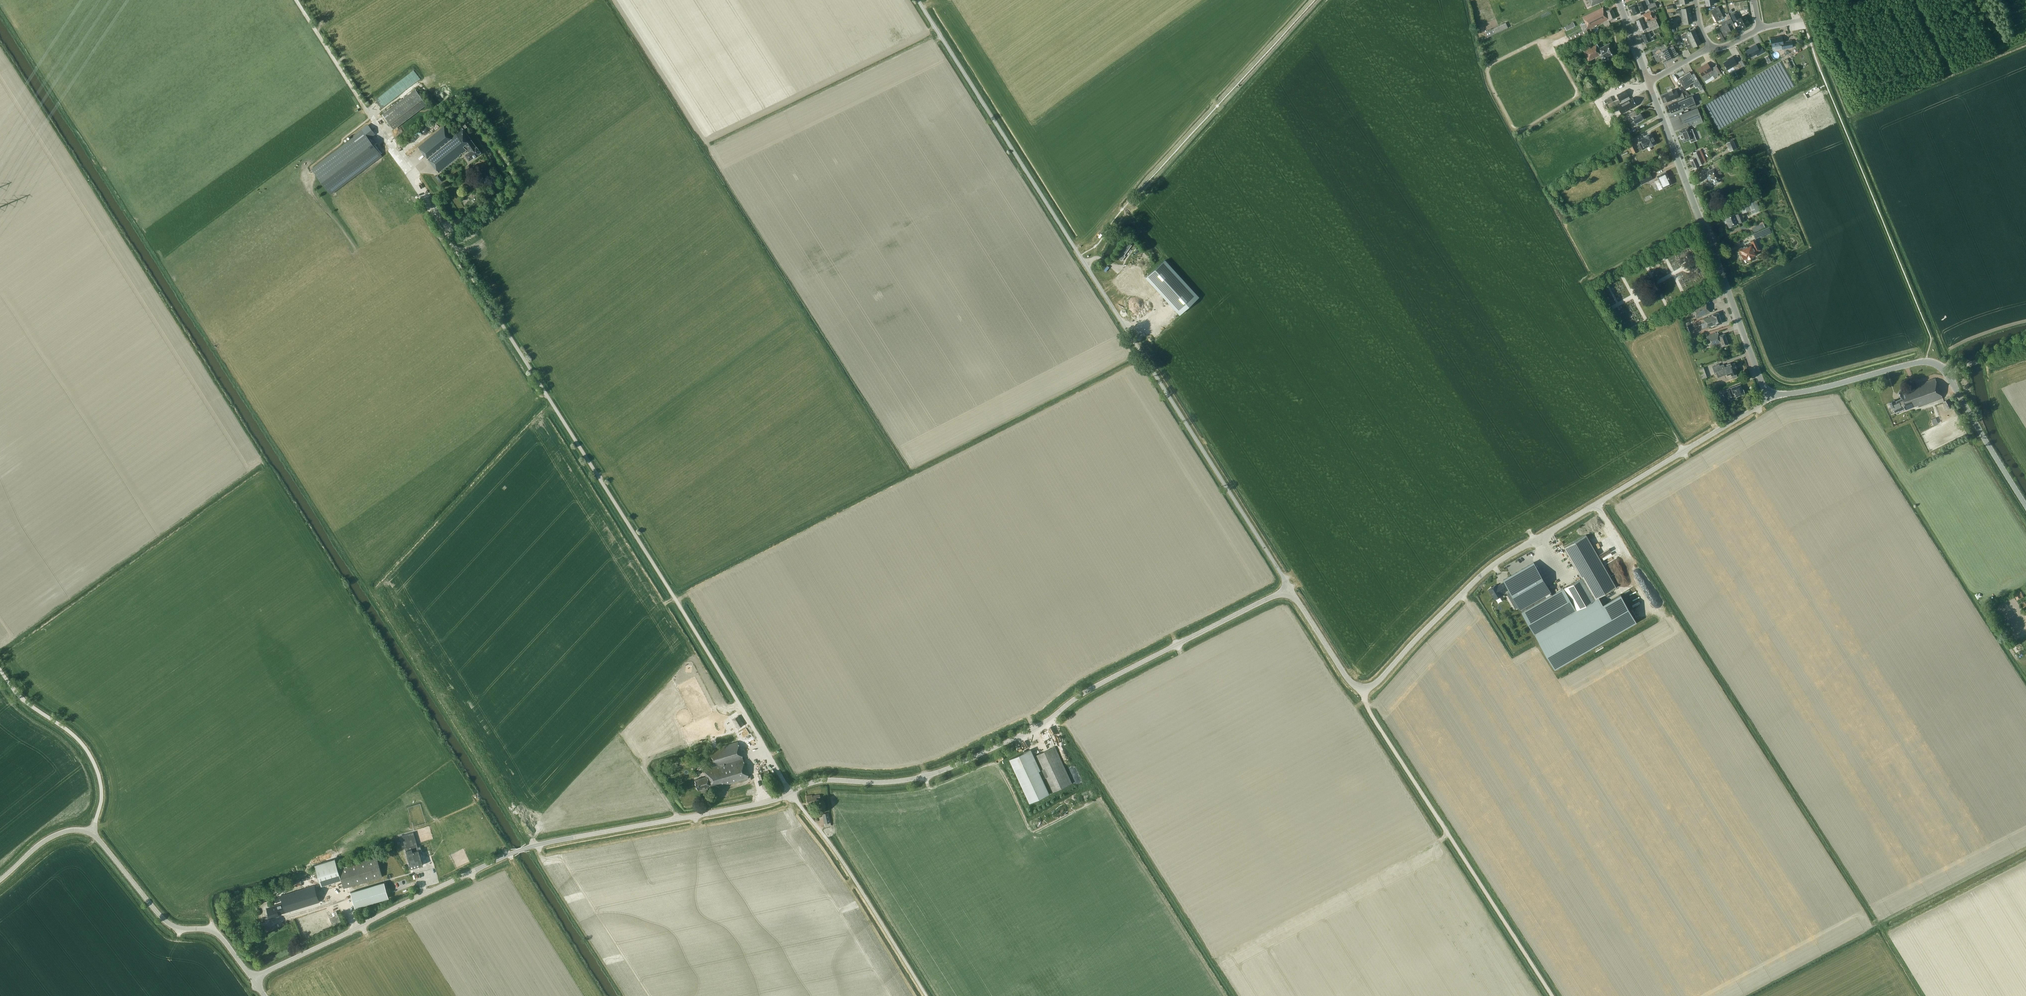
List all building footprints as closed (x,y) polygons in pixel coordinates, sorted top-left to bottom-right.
[(1768,17),(1776,16),(1774,0),(1765,0),(1768,17)] [(1644,1),(1631,6),(1634,15),(1640,12),(1647,9),(1644,1)] [(1647,5),(1650,11),(1657,8),(1655,2),(1647,5)] [(1584,31),(1587,29),(1608,20),(1609,21),(1616,18),(1612,8),(1604,11),(1603,7),(1582,17),(1585,23),(1581,25),(1584,31)] [(1711,11),(1716,21),(1724,18),(1718,7),(1711,11)] [(1681,17),(1691,15),(1689,8),(1676,10),(1676,13),(1680,13),(1681,17)] [(1657,22),(1655,19),(1657,18),(1653,10),(1643,15),(1644,17),(1636,20),(1640,30),(1647,28),(1648,31),(1659,27),(1657,22)] [(1737,12),(1731,15),(1734,21),(1737,19),(1742,28),(1749,24),(1749,23),(1747,18),(1746,19),(1744,15),(1740,18),(1737,12)] [(1691,15),(1681,17),(1681,21),(1678,22),(1678,24),(1692,22),(1691,15)] [(1730,18),(1725,20),(1721,23),(1722,26),(1720,28),(1724,36),(1732,32),(1727,24),(1730,23),(1731,25),(1733,24),(1730,18)] [(1506,22),(1486,32),(1488,37),(1508,27),(1506,22)] [(1566,31),(1576,26),(1574,22),(1564,27),(1566,31)] [(1570,42),(1589,34),(1587,29),(1568,38),(1570,42)] [(1688,41),(1697,36),(1694,30),(1682,36),(1683,38),(1686,37),(1688,41)] [(1651,37),(1649,31),(1647,32),(1647,31),(1641,34),(1645,43),(1654,40),(1653,36),(1651,37)] [(1697,36),(1688,41),(1690,45),(1686,46),(1688,49),(1700,43),(1697,36)] [(1783,42),(1781,36),(1778,36),(1778,37),(1770,38),(1772,47),(1782,45),(1782,49),(1792,47),(1791,40),(1783,42)] [(1607,59),(1608,61),(1613,59),(1612,57),(1616,55),(1609,43),(1599,48),(1597,43),(1583,50),(1588,60),(1599,55),(1603,61),(1607,59)] [(1762,47),(1758,49),(1756,44),(1751,47),(1751,48),(1746,51),(1750,58),(1757,54),(1757,56),(1764,52),(1762,47)] [(1571,50),(1573,54),(1581,50),(1578,45),(1572,48),(1573,49),(1571,50)] [(1662,51),(1652,56),(1655,63),(1665,58),(1666,60),(1673,57),(1673,58),(1679,55),(1677,52),(1676,53),(1673,46),(1667,49),(1662,51)] [(1729,58),(1729,59),(1723,63),(1727,70),(1733,66),(1735,70),(1742,66),(1739,61),(1737,63),(1733,56),(1729,58)] [(1711,69),(1707,63),(1698,69),(1705,81),(1710,78),(1710,77),(1713,75),(1714,78),(1718,75),(1714,67),(1711,69)] [(1694,80),(1690,72),(1678,79),(1685,89),(1690,86),(1691,84),(1695,81),(1699,87),(1698,87),(1700,90),(1701,90),(1703,89),(1697,79),(1694,80)] [(382,114),(394,129),(427,104),(415,89),(382,114)] [(1624,112),(1637,105),(1635,102),(1636,101),(1634,97),(1633,98),(1633,97),(1630,99),(1629,96),(1626,89),(1617,94),(1620,101),(1621,100),(1622,103),(1620,104),(1624,112)] [(1668,93),(1665,95),(1668,103),(1679,99),(1680,100),(1684,98),(1683,94),(1678,96),(1676,90),(1672,92),(1672,91),(1668,92),(1668,93)] [(1683,108),(1684,111),(1696,106),(1692,95),(1669,105),(1672,112),(1683,108)] [(1703,122),(1697,108),(1680,115),(1683,123),(1687,122),(1688,126),(1694,124),(1694,125),(1703,122)] [(1629,113),(1631,118),(1632,117),(1635,123),(1644,119),(1641,113),(1637,115),(1634,110),(1629,113)] [(368,138),(371,136),(374,133),(368,125),(351,138),(352,139),(313,169),(331,193),(381,155),(368,138)] [(452,136),(444,126),(418,147),(439,173),(468,149),(470,151),(465,155),(469,160),(481,152),(477,146),(476,147),(471,140),(462,128),(452,136)] [(1626,135),(1627,137),(1632,134),(1629,127),(1622,131),(1624,136),(1626,135)] [(1689,127),(1680,131),(1681,135),(1682,138),(1683,138),(1684,142),(1691,139),(1692,142),(1697,140),(1693,129),(1690,130),(1689,127)] [(1649,146),(1650,147),(1656,144),(1650,133),(1644,136),(1645,137),(1640,139),(1641,142),(1637,144),(1640,150),(1644,148),(1649,146)] [(1726,143),(1730,151),(1737,149),(1733,140),(1726,143)] [(1628,144),(1633,154),(1638,151),(1633,142),(1628,144)] [(1690,160),(1694,169),(1700,166),(1699,165),(1706,162),(1701,149),(1693,153),(1695,157),(1690,160)] [(1713,182),(1714,184),(1718,182),(1717,179),(1720,178),(1718,175),(1721,173),(1719,169),(1723,167),(1720,160),(1713,164),(1714,167),(1705,172),(1710,183),(1713,182)] [(1635,170),(1637,175),(1646,169),(1643,165),(1635,170)] [(1655,181),(1659,190),(1671,184),(1665,172),(1657,176),(1658,179),(1655,181)] [(1652,178),(1650,173),(1639,178),(1642,183),(1652,178)] [(444,179),(440,174),(436,177),(440,182),(444,179)] [(1742,213),(1758,206),(1755,198),(1739,204),(1742,213)] [(1724,215),(1729,227),(1744,221),(1741,212),(1735,214),(1734,211),(1724,215)] [(448,220),(442,224),(448,234),(454,231),(452,228),(454,227),(451,222),(450,223),(448,220)] [(1769,228),(1753,234),(1755,238),(1759,236),(1761,236),(1760,235),(1762,234),(1762,235),(1765,234),(1765,233),(1770,231),(1769,228)] [(1760,250),(1755,239),(1750,241),(1751,243),(1738,249),(1743,259),(1745,258),(1747,262),(1749,262),(1750,261),(1749,258),(1756,255),(1755,252),(1760,250)] [(1127,241),(1116,256),(1122,261),(1126,256),(1125,255),(1132,245),(1127,241)] [(1165,260),(1146,277),(1180,314),(1199,297),(1165,260)] [(1131,271),(1126,266),(1114,277),(1122,286),(1125,284),(1128,288),(1133,283),(1129,279),(1128,279),(1127,278),(1133,272),(1131,270),(1131,271)] [(1706,300),(1691,306),(1696,318),(1711,312),(1706,300)] [(1136,315),(1139,319),(1146,313),(1142,310),(1136,315)] [(1715,324),(1715,325),(1722,323),(1718,312),(1711,314),(1712,315),(1703,318),(1704,323),(1706,327),(1715,324)] [(1153,317),(1146,323),(1150,329),(1157,323),(1153,317)] [(1724,334),(1718,336),(1717,332),(1706,336),(1710,346),(1721,342),(1722,346),(1728,344),(1724,334)] [(1731,375),(1732,378),(1737,377),(1736,373),(1735,369),(1736,368),(1735,363),(1731,364),(1730,363),(1726,364),(1727,365),(1725,366),(1724,364),(1719,366),(1719,364),(1716,365),(1712,367),(1715,374),(1716,373),(1718,377),(1727,374),(1727,375),(1730,374),(1731,375)] [(1705,366),(1699,367),(1701,378),(1707,377),(1705,366)] [(1943,398),(1936,378),(1901,390),(1902,391),(1899,392),(1902,398),(1895,401),(1895,400),(1889,402),(1892,407),(1890,408),(1892,413),(1895,411),(1895,412),(1899,410),(1899,411),(1905,408),(1906,410),(1918,405),(1918,407),(1943,398)] [(1736,396),(1739,395),(1744,393),(1745,391),(1744,390),(1743,390),(1743,389),(1742,389),(1740,384),(1731,387),(1727,389),(1727,391),(1724,392),(1726,398),(1735,394),(1736,396)] [(1952,407),(1948,399),(1944,401),(1948,409),(1952,407)] [(1581,577),(1594,599),(1598,597),(1616,587),(1586,535),(1564,547),(1581,577)] [(1503,580),(1504,581),(1519,608),(1522,612),(1552,594),(1534,562),(1503,580)] [(1594,599),(1581,577),(1564,587),(1577,609),(1594,599)] [(1519,608),(1504,581),(1497,586),(1496,584),(1492,587),(1491,586),(1488,589),(1494,599),(1502,595),(1502,594),(1506,592),(1516,610),(1519,608)] [(1535,634),(1576,610),(1564,588),(1522,612),(1534,634),(1535,634)] [(2014,593),(2017,600),(2024,597),(2021,591),(2019,592),(2019,591),(2014,593)] [(1637,622),(1621,594),(1603,605),(1598,597),(1594,599),(1577,609),(1576,610),(1535,634),(1539,641),(1539,642),(1555,669),(1637,622)] [(744,724),(738,716),(732,719),(738,728),(744,724)] [(749,778),(738,741),(706,750),(711,767),(704,770),(706,776),(695,780),(698,790),(701,789),(702,791),(708,790),(707,787),(712,785),(713,789),(716,788),(716,787),(749,778)] [(1049,793),(1043,780),(1042,779),(1045,778),(1052,792),(1072,783),(1055,746),(1035,756),(1041,769),(1039,771),(1029,750),(1010,759),(1031,802),(1049,793)] [(810,803),(810,804),(817,803),(816,798),(820,798),(820,794),(812,796),(812,795),(806,796),(808,803),(810,803)] [(822,813),(825,827),(831,825),(828,812),(822,813)] [(402,836),(411,868),(423,865),(420,853),(419,851),(422,851),(420,846),(418,847),(414,832),(402,836)] [(382,876),(377,857),(338,868),(341,879),(344,888),(382,876)] [(335,867),(335,864),(337,864),(335,858),(315,864),(317,873),(321,885),(341,879),(338,868),(338,866),(335,867)] [(384,882),(350,892),(355,907),(388,897),(384,882)] [(320,902),(314,885),(280,896),(283,903),(275,905),(276,907),(267,910),(270,918),(279,915),(279,914),(290,910),(290,911),(320,902)] [(336,911),(334,912),(335,915),(329,917),(333,926),(341,922),(336,911)]
